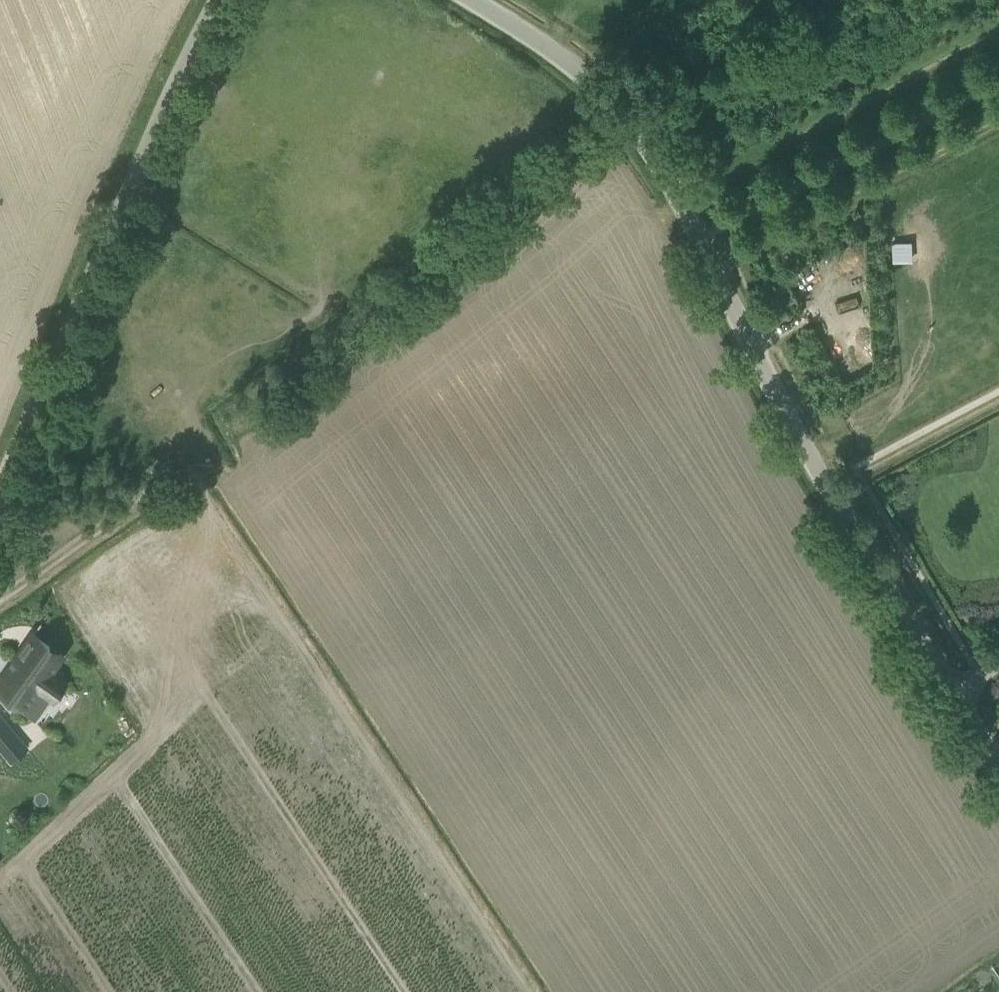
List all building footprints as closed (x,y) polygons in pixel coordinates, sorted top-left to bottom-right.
[(33,634),(32,633),(15,658),(13,661),(18,665),(14,671),(8,667),(0,679),(0,689),(25,707),(37,690),(39,691),(50,698),(62,681),(49,672),(61,654),(59,653),(59,654),(56,651),(57,650),(53,647),(52,649),(49,646),(33,634)] [(0,736),(0,749),(2,752),(5,749),(14,759),(23,752),(22,751),(14,742),(19,738),(10,727),(0,736)]
